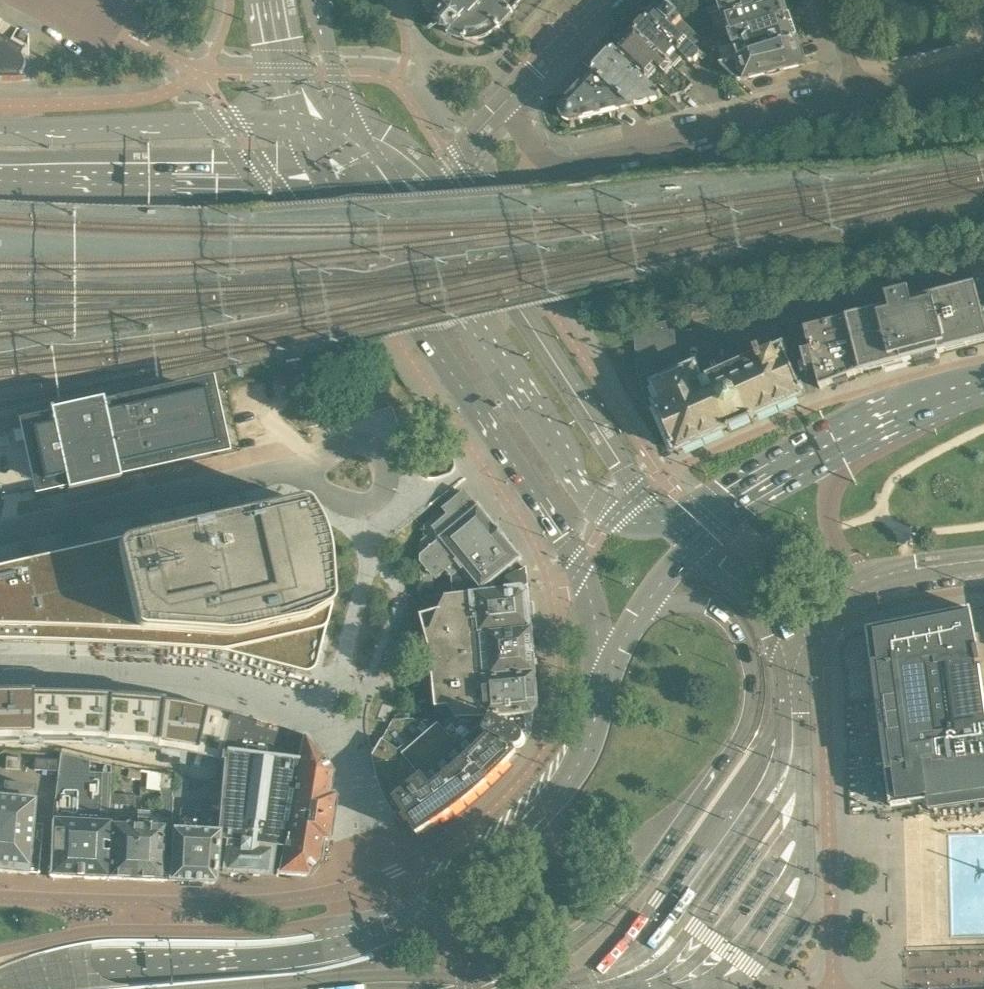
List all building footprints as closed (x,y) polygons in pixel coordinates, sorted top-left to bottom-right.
[(512,12),(499,0),(427,0),(427,1),(438,21),(439,23),(441,25),(444,28),(445,30),(447,31),(449,33),(451,34),(454,35),(456,36),(458,37),(461,38),(463,38),(466,39),(468,39),(471,39),(474,39),(476,38),(480,37),(484,36),(488,34),(490,33),(493,31),(495,30),(497,28),(512,12)] [(512,12),(512,11),(522,0),(499,0),(512,12)] [(718,6),(718,4),(706,8),(708,13),(720,10),(723,20),(724,20),(728,31),(783,14),(783,13),(786,8),(783,0),(736,0),(718,6)] [(636,25),(636,31),(675,67),(684,57),(689,62),(695,62),(699,57),(703,60),(706,57),(699,50),(691,43),(674,27),(677,25),(682,19),(669,7),(663,13),(657,8),(655,8),(653,9),(651,11),(650,13),(649,14),(649,15),(648,16),(648,18),(642,18),(636,25)] [(787,24),(783,14),(728,31),(733,45),(736,44),(739,56),(740,57),(791,41),(792,40),(795,36),(791,26),(787,24)] [(689,27),(681,20),(677,25),(674,27),(682,35),(689,27)] [(675,68),(675,67),(636,31),(628,40),(628,41),(627,41),(621,41),(617,46),(617,51),(618,52),(617,53),(655,89),(658,85),(671,96),(685,93),(693,85),(675,68)] [(740,57),(739,56),(719,63),(737,80),(805,64),(796,39),(792,40),(791,41),(740,57)] [(10,81),(10,79),(11,79),(13,78),(15,77),(16,76),(18,75),(19,73),(20,72),(20,70),(20,68),(20,66),(20,65),(20,63),(19,62),(18,60),(17,58),(19,54),(20,52),(0,41),(0,81),(10,81)] [(595,69),(633,105),(662,98),(663,96),(655,89),(617,53),(613,49),(595,69)] [(572,120),(633,105),(595,69),(594,70),(594,71),(563,104),(562,106),(561,106),(561,108),(561,110),(561,112),(561,113),(562,115),(563,117),(565,118),(567,119),(569,120),(571,120),(572,120)] [(983,341),(983,320),(975,286),(953,291),(951,281),(887,298),(889,308),(806,329),(805,327),(794,330),(801,354),(802,354),(807,370),(814,368),(819,386),(820,388),(861,372),(861,373),(939,353),(983,341)] [(638,375),(649,409),(656,407),(676,452),(805,395),(782,346),(762,355),(760,351),(756,352),(758,357),(736,367),(733,360),(729,358),(698,372),(695,366),(656,383),(655,370),(676,363),(673,322),(634,329),(638,375)] [(48,410),(49,413),(51,424),(31,429),(42,481),(63,477),(65,485),(66,491),(118,479),(116,465),(214,443),(202,391),(104,413),(102,406),(101,399),(48,410)] [(425,553),(422,555),(422,575),(424,575),(433,577),(439,578),(447,572),(452,578),(453,595),(481,592),(480,591),(522,558),(479,505),(477,506),(465,492),(444,509),(448,515),(433,528),(435,530),(422,541),(421,549),(425,553)] [(326,560),(324,545),(319,530),(311,515),(307,508),(306,506),(305,504),(303,503),(301,501),(299,501),(296,500),(294,500),(0,566),(0,642),(4,642),(40,643),(62,643),(84,644),(110,645),(152,647),(217,652),(221,652),(224,653),(300,673),(302,673),(304,673),(306,673),(308,672),(310,671),(311,670),(313,668),(314,666),(314,664),(326,618),(328,613),(329,609),(329,604),(326,560)] [(481,592),(453,595),(446,596),(446,598),(439,610),(421,615),(427,639),(480,634),(533,629),(527,567),(506,579),(507,588),(506,588),(506,589),(481,592)] [(433,588),(433,577),(424,575),(423,588),(433,588)] [(974,731),(968,689),(983,687),(980,662),(981,662),(972,616),(971,608),(866,628),(875,697),(876,700),(883,761),(890,806),(893,805),(928,800),(929,809),(983,802),(983,729),(974,731)] [(483,677),(537,673),(534,629),(533,629),(480,634),(427,639),(431,652),(432,651),(432,656),(431,656),(430,657),(429,658),(429,659),(429,660),(429,662),(430,664),(432,665),(433,665),(433,670),(432,670),(433,682),(483,677)] [(433,682),(434,685),(436,708),(448,707),(452,713),(456,717),(456,718),(487,717),(495,717),(523,730),(527,730),(526,715),(533,714),(538,708),(538,705),(537,684),(536,674),(537,674),(537,673),(483,677),(433,682)] [(192,753),(204,710),(192,707),(180,705),(168,703),(156,702),(145,700),(133,699),(121,698),(109,698),(97,697),(85,696),(73,696),(61,695),(49,695),(37,695),(25,695),(13,695),(1,695),(0,695),(0,742),(3,742),(15,741),(27,741),(39,741),(51,741),(71,741),(91,742),(111,744),(131,745),(154,747),(166,749),(178,751),(190,753),(192,753)] [(383,705),(377,720),(386,723),(392,708),(383,705)] [(221,784),(219,811),(214,868),(223,868),(223,872),(267,875),(267,873),(276,873),(303,738),(302,737),(284,729),(253,721),(230,714),(223,740),(223,758),(221,784)] [(525,744),(526,742),(526,741),(526,739),(526,738),(526,736),(525,735),(522,732),(523,730),(495,717),(487,717),(456,718),(452,718),(415,719),(394,719),(374,756),(376,765),(377,775),(380,783),(383,790),(386,797),(390,806),(398,818),(404,823),(408,822),(413,825),(412,826),(412,827),(413,827),(413,828),(419,835),(444,818),(453,812),(467,801),(475,795),(484,787),(499,773),(507,764),(510,761),(503,752),(509,746),(514,748),(515,749),(517,749),(518,749),(520,749),(523,747),(524,746),(525,744)] [(316,862),(319,841),(319,839),(324,840),(325,840),(327,838),(327,837),(332,800),(333,798),(331,795),(330,796),(326,795),(329,774),(330,773),(328,770),(327,770),(321,759),(319,756),(303,738),(276,873),(275,874),(305,876),(316,862)] [(59,753),(52,820),(49,874),(49,876),(105,879),(108,823),(107,822),(109,774),(87,773),(88,760),(59,753)] [(5,755),(4,767),(19,769),(20,757),(5,755)] [(34,758),(33,769),(55,771),(56,760),(34,758)] [(161,794),(160,814),(159,827),(157,854),(156,854),(155,872),(156,872),(155,882),(160,882),(167,882),(171,820),(174,776),(174,775),(160,773),(159,789),(159,794),(161,794)] [(37,875),(41,826),(29,825),(33,786),(3,783),(3,784),(0,784),(0,871),(37,875)] [(110,794),(109,810),(108,823),(105,879),(133,881),(140,813),(140,796),(133,795),(110,794)] [(171,820),(167,882),(178,882),(178,883),(201,884),(213,884),(214,868),(219,811),(180,809),(179,821),(171,820)] [(159,827),(160,814),(148,814),(148,813),(140,813),(133,881),(155,882),(156,872),(155,872),(156,854),(157,854),(159,827)] [(711,850),(706,846),(680,883),(684,887),(711,850)] [(764,851),(759,848),(723,899),(728,901),(764,851)] [(775,877),(771,875),(751,904),(755,906),(775,877)] [(786,906),(781,903),(773,915),(777,918),(786,906)] [(863,930),(873,929),(873,919),(862,919),(862,920),(861,921),(860,922),(860,923),(860,925),(860,926),(861,927),(861,928),(863,929),(863,930)] [(812,925),(808,922),(779,962),(783,965),(812,925)] [(88,942),(63,947),(31,955),(0,967),(0,988),(125,988),(125,985),(113,983),(101,978),(92,971),(89,966),(88,960),(89,954),(91,949),(88,942)]
